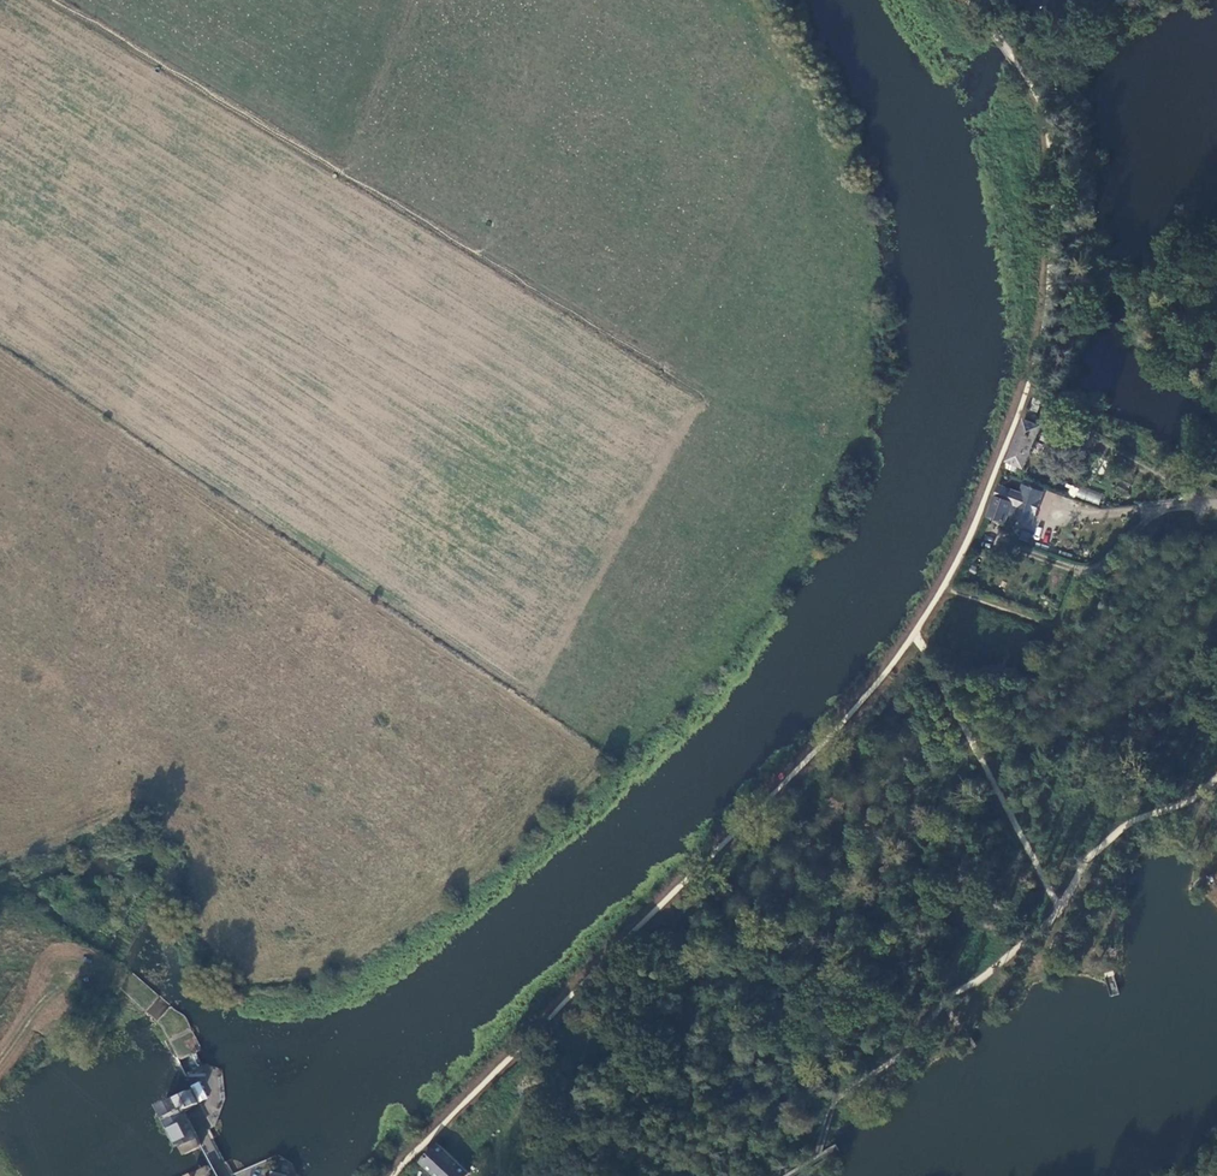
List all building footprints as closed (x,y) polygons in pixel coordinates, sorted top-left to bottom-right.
[(1001,485),(989,519),(1005,524),(1008,514),(1015,516),(1014,519),(1033,526),(1045,492),(1025,485),(1023,492),(1001,485)] [(1100,503),(1102,492),(1079,488),(1077,499),(1100,503)] [(200,1092),(165,1109),(189,1156),(208,1148),(191,1114),(206,1107),(200,1092)] [(438,1175),(468,1175),(470,1173),(438,1144),(422,1160),(438,1175)] [(209,1167),(192,1175),(214,1175),(209,1167)]
